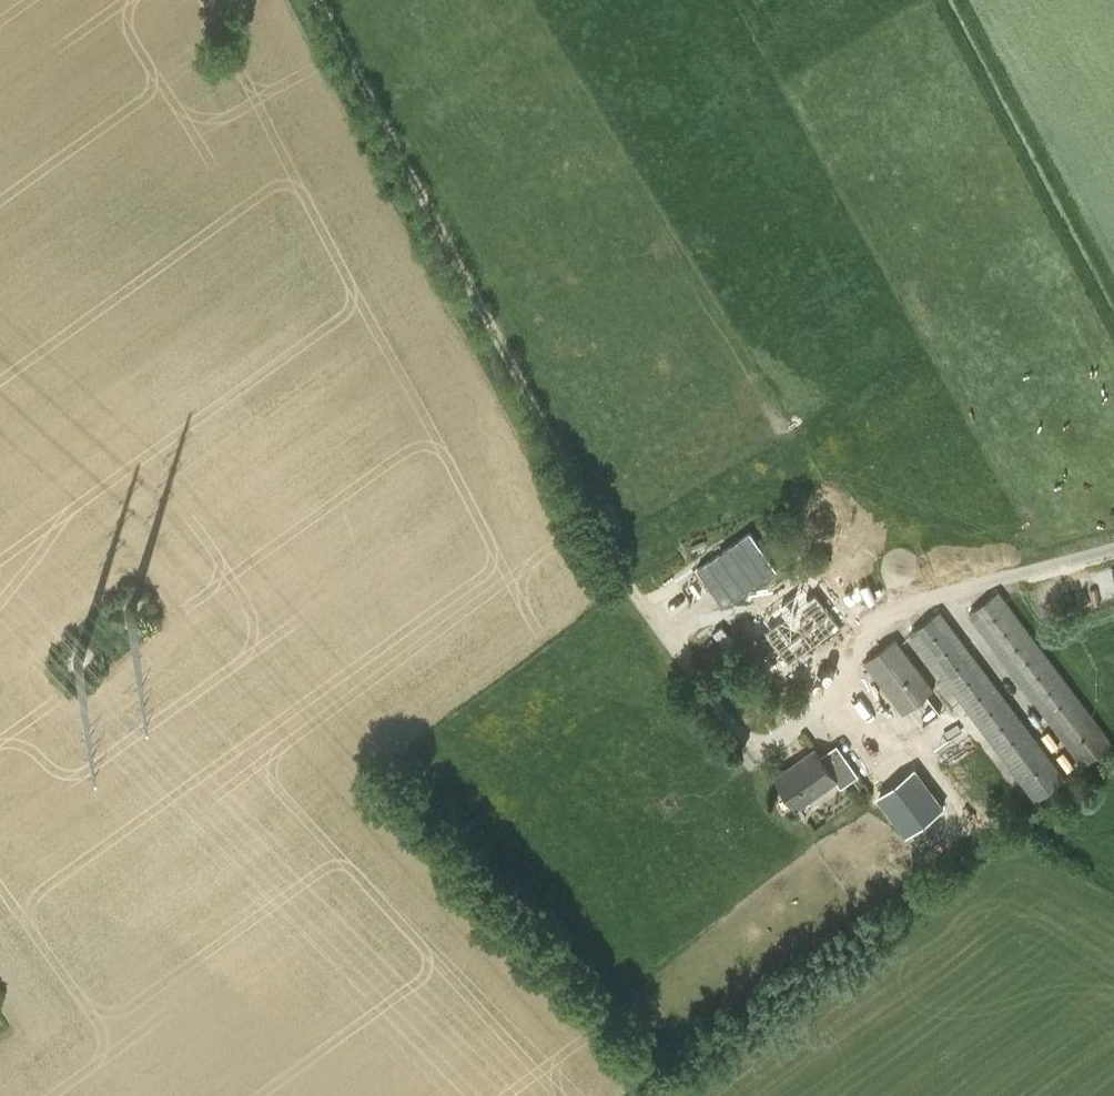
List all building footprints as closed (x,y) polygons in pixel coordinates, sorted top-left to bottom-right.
[(1082,766),(1113,742),(998,590),(967,613),(1082,766)] [(805,653),(839,628),(813,593),(763,631),(797,676),(813,664),(805,653)] [(1035,801),(1066,778),(940,610),(909,633),(1035,801)] [(932,706),(925,696),(934,689),(895,637),(863,662),(902,713),(908,709),(915,718),(932,706)] [(820,755),(819,756),(835,780),(840,787),(858,775),(857,773),(837,744),(836,744),(820,755)] [(802,763),(778,780),(797,807),(835,780),(819,756),(820,755),(815,749),(799,760),(802,763)] [(897,752),(875,767),(880,775),(903,759),(897,752)]
